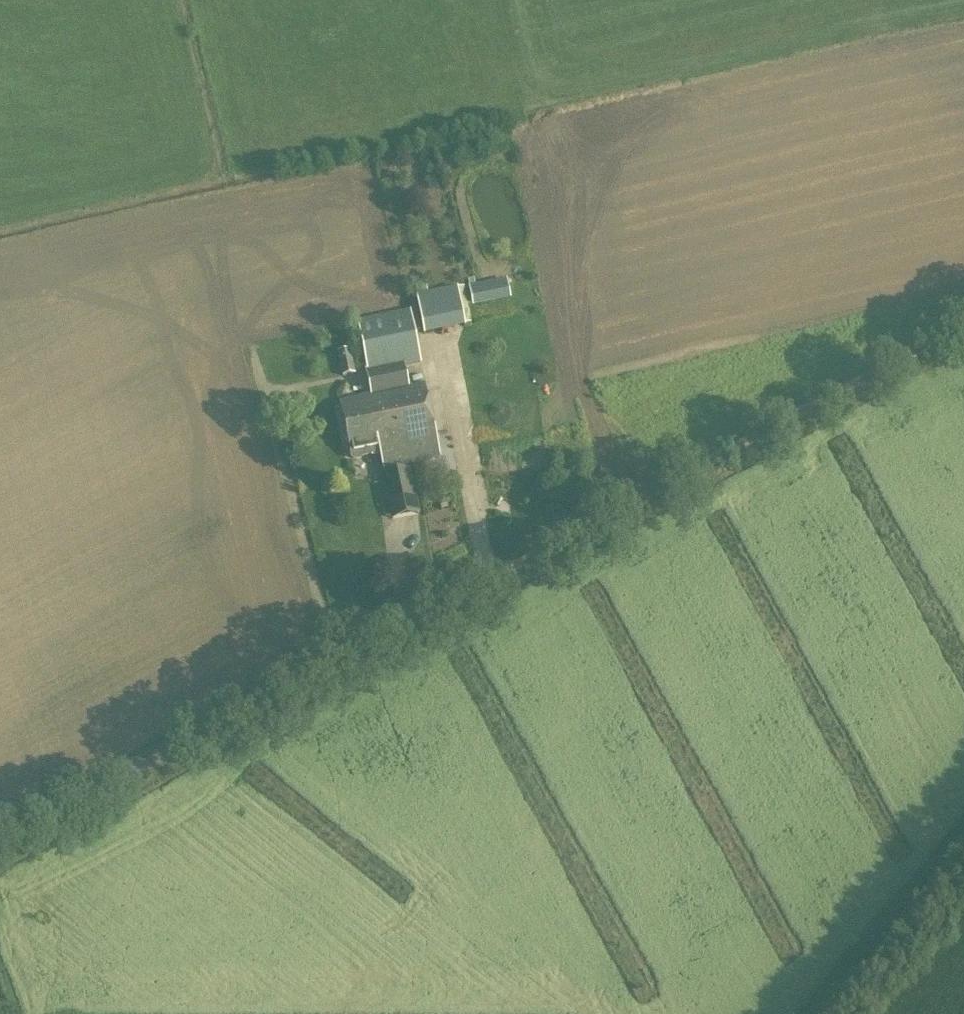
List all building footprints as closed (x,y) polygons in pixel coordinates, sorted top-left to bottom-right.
[(510,277),(472,285),(476,306),(515,297),(510,277)] [(419,296),(430,335),(471,324),(460,285),(419,296)] [(405,368),(420,365),(410,312),(357,323),(372,397),(358,399),(359,401),(340,405),(351,459),(372,455),(381,453),(384,469),(439,458),(433,430),(435,430),(428,399),(428,400),(424,384),(408,387),(405,368)] [(349,350),(336,353),(341,377),(354,374),(349,350)] [(383,476),(388,499),(413,494),(409,471),(383,476)]
